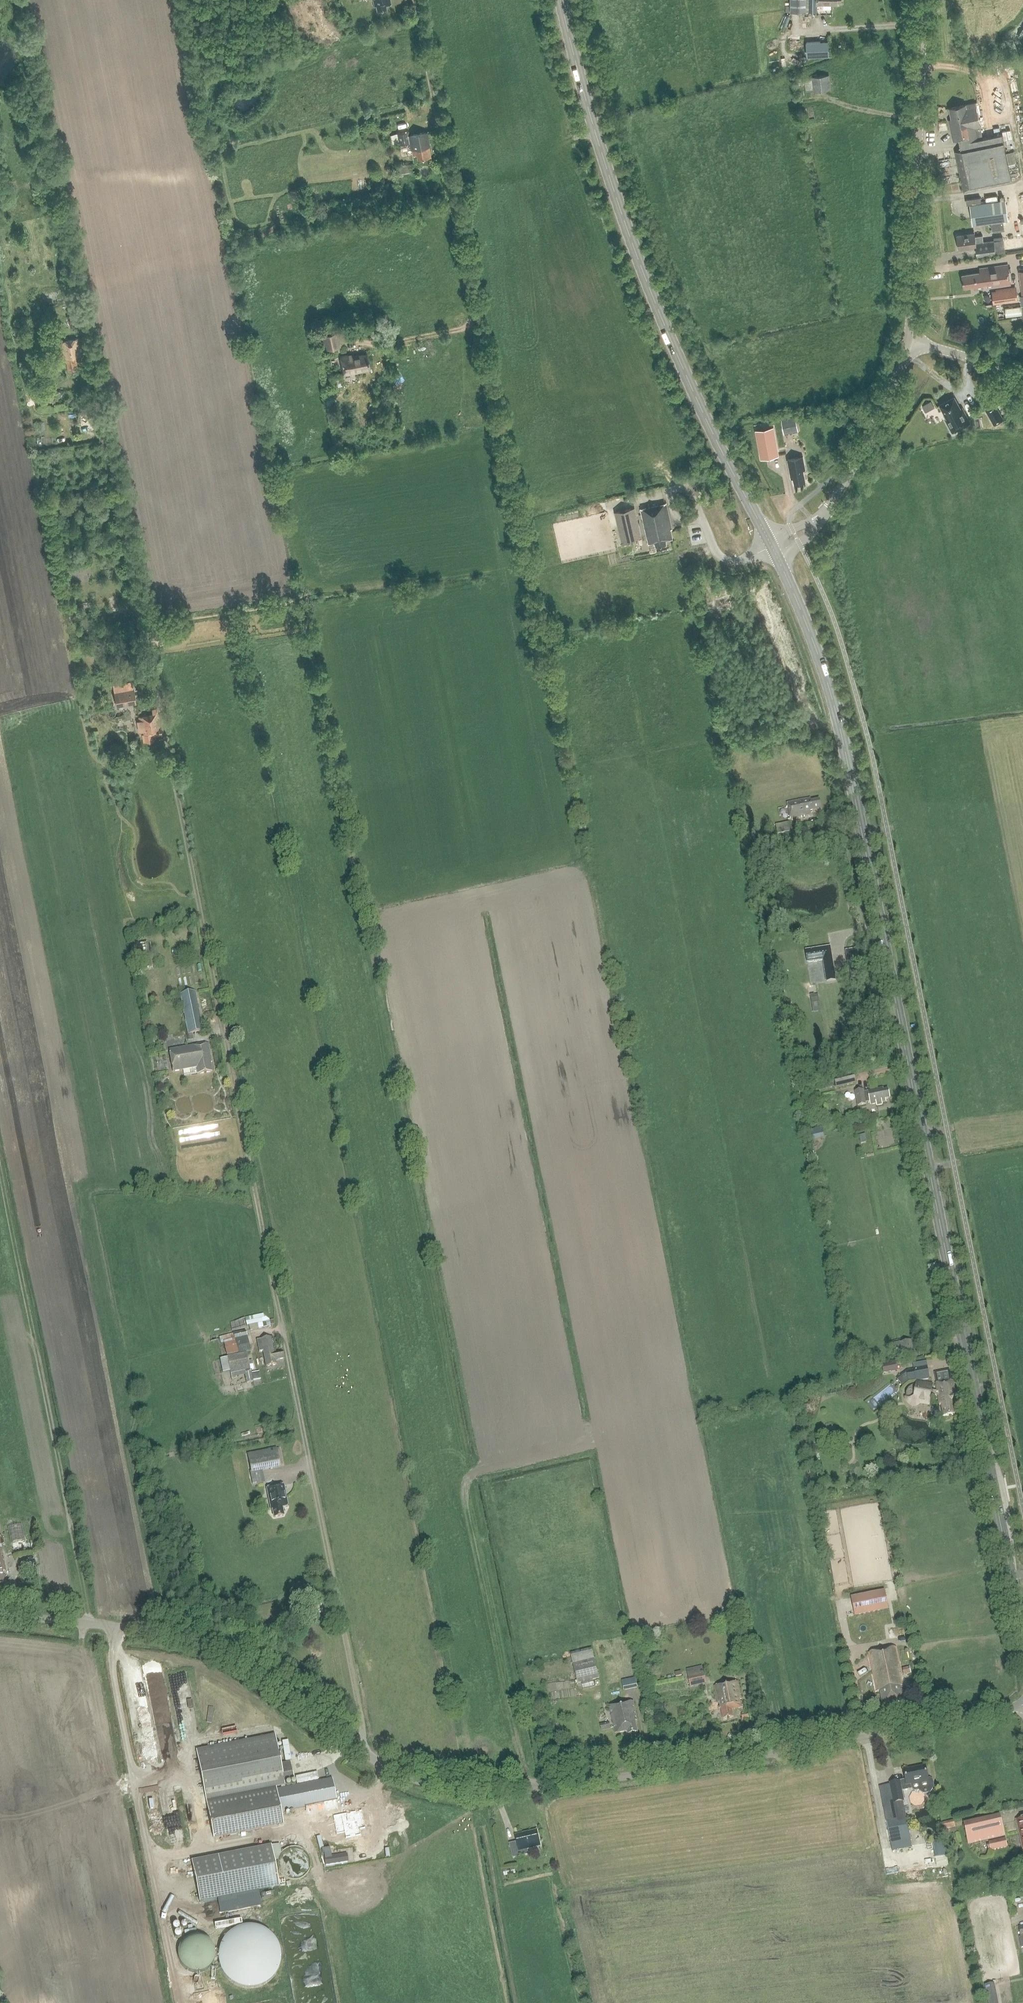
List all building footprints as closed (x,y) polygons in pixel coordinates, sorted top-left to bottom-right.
[(375,6),(377,5),(378,10),(387,9),(386,5),(391,4),(391,0),(374,0),(375,6)] [(806,0),(790,0),(790,12),(806,12),(806,0)] [(817,12),(817,5),(837,5),(837,2),(841,2),(841,0),(808,0),(808,12),(817,12)] [(819,41),(804,42),(805,57),(820,56),(819,41)] [(804,73),(798,74),(800,92),(831,89),(829,74),(805,77),(804,73)] [(981,127),(976,106),(976,103),(949,108),(951,119),(948,120),(953,141),(958,140),(961,150),(955,152),(963,192),(1012,182),(1008,165),(1016,163),(1014,151),(1006,153),(1002,134),(983,138),(980,127),(981,127)] [(418,160),(431,157),(429,147),(429,146),(427,132),(409,135),(408,131),(397,133),(399,145),(410,143),(412,156),(417,155),(418,160)] [(399,175),(410,172),(409,168),(412,167),(412,163),(397,166),(399,175)] [(1008,221),(1005,200),(970,205),(972,226),(1008,221)] [(994,241),(983,242),(983,236),(975,237),(974,233),(957,236),(959,250),(976,248),(977,256),(978,256),(978,258),(986,257),(985,255),(995,253),(994,241)] [(982,289),(1011,285),(1008,265),(980,269),(980,273),(962,276),(964,288),(976,286),(977,289),(982,288),(982,289)] [(991,294),(993,304),(1016,300),(1015,290),(991,294)] [(327,351),(340,348),(337,333),(322,336),(323,345),(325,344),(327,351)] [(82,360),(84,360),(80,338),(76,339),(76,338),(62,341),(59,342),(63,362),(66,361),(68,370),(78,369),(77,362),(83,361),(82,360)] [(357,371),(370,369),(367,354),(354,355),(354,354),(340,357),(344,375),(357,372),(357,371)] [(82,381),(90,379),(88,370),(80,372),(82,381)] [(946,417),(947,418),(945,420),(952,433),(954,432),(954,433),(968,425),(971,423),(962,408),(960,409),(954,398),(940,405),(947,417),(946,417)] [(936,400),(924,405),(927,412),(938,408),(936,400)] [(985,409),(994,425),(1004,420),(995,404),(985,409)] [(795,417),(783,420),(786,431),(797,429),(795,417)] [(755,430),(760,459),(778,456),(773,427),(755,430)] [(803,457),(787,460),(791,478),(793,478),(794,484),(805,482),(803,470),(805,469),(803,457)] [(665,540),(672,539),(670,530),(672,529),(666,503),(641,509),(648,544),(655,543),(656,547),(666,545),(665,540)] [(634,508),(615,512),(622,541),(640,537),(634,508)] [(136,703),(134,689),(113,692),(116,707),(136,703)] [(152,710),(153,714),(141,716),(138,717),(141,731),(143,731),(143,734),(142,734),(143,742),(153,741),(152,736),(161,734),(160,727),(157,709),(152,710)] [(809,812),(821,810),(819,800),(811,802),(810,799),(787,803),(790,819),(810,815),(809,812)] [(790,830),(789,822),(776,825),(777,833),(790,830)] [(835,980),(830,947),(805,951),(807,963),(823,960),(826,982),(835,980)] [(141,968),(150,967),(148,955),(139,956),(141,968)] [(858,967),(846,969),(847,978),(859,977),(858,967)] [(180,994),(188,1034),(203,1031),(195,991),(180,994)] [(817,1012),(825,1010),(822,994),(813,995),(817,1012)] [(210,1062),(211,1062),(208,1043),(193,1046),(169,1050),(173,1072),(197,1068),(198,1074),(212,1071),(210,1062)] [(834,1078),(836,1088),(856,1083),(853,1073),(834,1078)] [(815,1092),(833,1087),(831,1079),(806,1085),(807,1092),(814,1090),(815,1092)] [(864,1104),(870,1103),(870,1105),(876,1103),(876,1106),(882,1104),(882,1103),(886,1102),(885,1099),(890,1098),(888,1089),(883,1090),(883,1088),(867,1091),(867,1092),(862,1093),(862,1091),(854,1092),(857,1107),(865,1105),(864,1104)] [(810,1140),(813,1139),(824,1137),(822,1128),(807,1131),(810,1140)] [(224,1343),(227,1356),(250,1350),(246,1331),(233,1334),(219,1337),(221,1344),(224,1343)] [(276,1360),(284,1358),(283,1351),(275,1352),(272,1337),(261,1338),(261,1339),(257,1340),(259,1352),(263,1351),(266,1366),(277,1364),(276,1360)] [(911,1341),(900,1343),(892,1345),(895,1359),(914,1354),(911,1341)] [(220,1359),(222,1372),(230,1371),(231,1379),(236,1378),(235,1377),(244,1375),(246,1382),(260,1379),(258,1372),(251,1373),(251,1371),(250,1371),(249,1369),(253,1368),(252,1361),(248,1361),(246,1353),(227,1357),(227,1358),(220,1359)] [(907,1370),(896,1378),(902,1386),(909,1380),(915,1379),(916,1381),(929,1379),(926,1362),(913,1365),(914,1369),(907,1370)] [(936,1384),(937,1392),(929,1390),(930,1386),(917,1384),(917,1386),(913,1386),(909,1388),(907,1390),(905,1394),(905,1398),(906,1401),(908,1404),(912,1406),(916,1406),(919,1404),(920,1402),(929,1403),(930,1394),(938,1396),(939,1404),(942,1404),(944,1418),(955,1416),(953,1403),(956,1402),(955,1395),(953,1381),(936,1384)] [(276,1448),(247,1454),(251,1473),(280,1467),(276,1448)] [(282,1508),(288,1506),(283,1485),(267,1488),(271,1510),(273,1510),(274,1517),(284,1515),(282,1508)] [(885,1590),(851,1597),(854,1616),(888,1610),(885,1590)] [(882,1703),(903,1699),(899,1679),(902,1678),(896,1647),(869,1653),(877,1692),(880,1691),(882,1703)] [(570,1654),(578,1684),(599,1678),(592,1649),(570,1654)] [(690,1687),(706,1683),(702,1666),(686,1670),(690,1687)] [(904,1675),(911,1674),(910,1667),(902,1668),(904,1675)] [(624,1678),(624,1688),(635,1687),(635,1678),(624,1678)] [(738,1682),(714,1687),(717,1703),(720,1703),(720,1706),(718,1707),(718,1709),(721,1709),(723,1719),(733,1718),(732,1710),(743,1708),(738,1682)] [(633,1702),(609,1707),(614,1728),(615,1734),(627,1732),(628,1735),(637,1733),(635,1722),(637,1721),(633,1702)] [(275,1734),(196,1750),(213,1839),(283,1826),(281,1813),(280,1812),(275,1787),(285,1785),(284,1782),(293,1780),(292,1773),(290,1765),(290,1762),(281,1764),(275,1734)] [(903,1770),(906,1780),(900,1781),(902,1791),(912,1789),(915,1791),(918,1790),(924,1794),(931,1792),(934,1786),(933,1780),(930,1778),(928,1779),(925,1766),(903,1770)] [(285,1785),(275,1787),(280,1812),(305,1807),(337,1800),(332,1778),(285,1788),(285,1785)] [(903,1802),(904,1801),(902,1791),(900,1781),(889,1783),(889,1785),(879,1787),(882,1803),(888,1834),(908,1830),(903,1802)] [(360,1811),(330,1816),(334,1835),(342,1833),(343,1839),(358,1836),(357,1830),(363,1829),(360,1811)] [(968,1845),(1004,1836),(999,1815),(963,1823),(968,1845)] [(942,1823),(945,1835),(956,1832),(953,1820),(942,1823)] [(513,1858),(528,1854),(527,1849),(540,1846),(537,1831),(515,1835),(517,1842),(510,1844),(513,1858)] [(1007,1847),(1005,1838),(989,1842),(991,1850),(1007,1847)] [(933,1843),(933,1856),(943,1855),(943,1843),(933,1843)] [(271,1846),(271,1845),(191,1861),(200,1902),(279,1887),(274,1860),(277,1860),(281,1852),(279,1844),(271,1846)] [(216,1928),(246,1923),(245,1916),(234,1918),(233,1913),(214,1915),(216,1928)] [(280,1964),(281,1957),(280,1950),(278,1943),(274,1937),(269,1932),(263,1928),(256,1926),(249,1925),(242,1926),(236,1928),(230,1932),(225,1937),(221,1943),(219,1950),(218,1957),(219,1964),(221,1970),(225,1976),(230,1981),(236,1985),(242,1987),(249,1988),(256,1987),(263,1985),(269,1981),(274,1976),(278,1970),(280,1964)] [(214,1959),(215,1954),(214,1949),(212,1944),(208,1940),(204,1937),(199,1936),(194,1936),(189,1937),(184,1940),(181,1944),(179,1949),(178,1954),(179,1959),(181,1964),(184,1968),(189,1970),(194,1972),(199,1972),(204,1970),(208,1968),(212,1964),(214,1959)] [(994,1983),(985,1985),(988,2002),(998,2002),(994,1983)]
